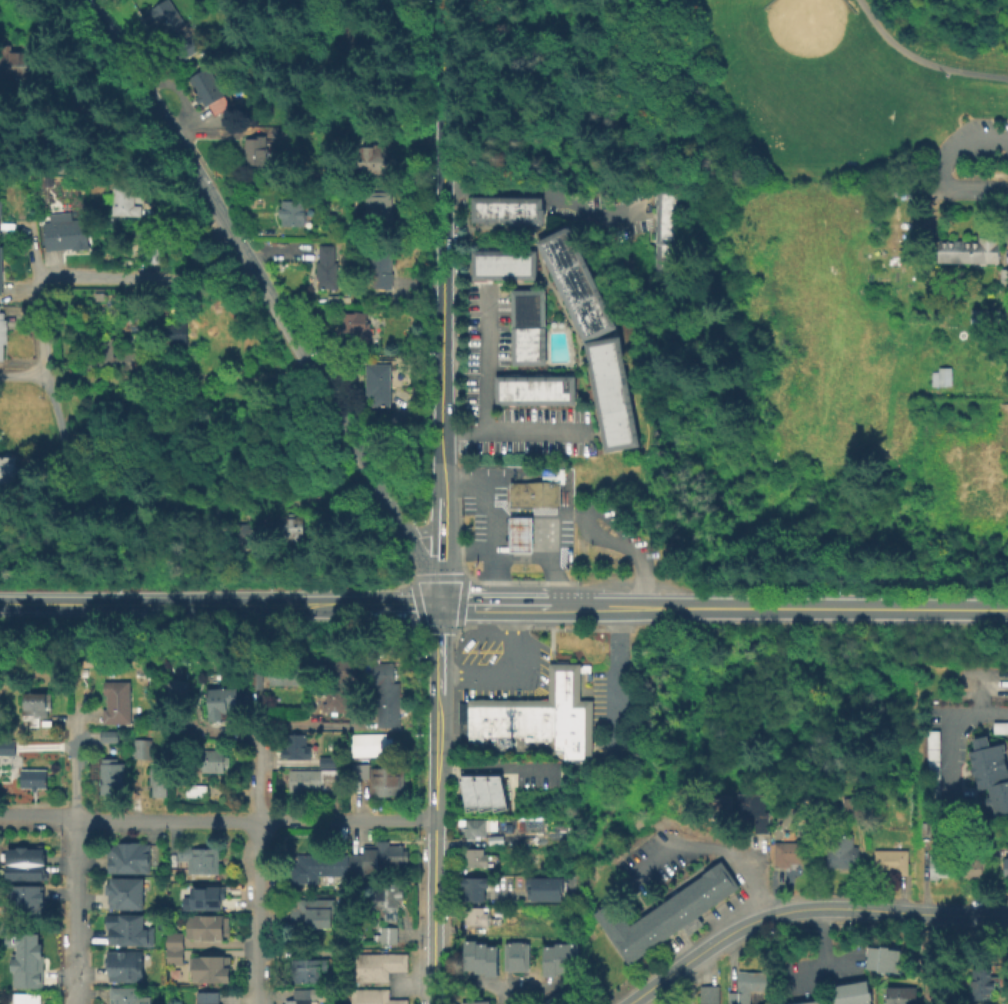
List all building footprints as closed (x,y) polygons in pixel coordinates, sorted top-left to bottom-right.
[(144,15),(167,0),(174,0),(189,24),(182,28),(189,39),(194,36),(203,50),(185,61),(176,47),(178,46),(161,19),(151,26),(144,15)] [(5,75),(0,75),(0,52),(4,52),(4,43),(15,43),(15,52),(34,52),(34,79),(5,80),(5,75)] [(211,66),(217,76),(219,74),(222,79),(219,81),(238,112),(221,122),(211,105),(207,107),(203,101),(201,102),(198,97),(200,96),(190,78),(211,66)] [(285,137),(271,137),(271,126),(285,126),(285,137)] [(268,135),(268,164),(247,164),(247,138),(254,138),(254,135),(268,135)] [(361,177),(362,146),(390,147),(389,178),(361,177)] [(135,185),(135,195),(136,195),(135,205),(142,205),(142,216),(112,214),(114,184),(135,185)] [(392,190),(392,209),(394,209),(395,230),(362,231),(362,210),(365,210),(364,191),(392,190)] [(658,295),(658,276),(650,276),(650,190),(679,190),(679,295),(658,295)] [(306,200),(306,226),(282,225),(282,217),(279,218),(279,208),(282,208),(282,199),(306,200)] [(467,228),(467,201),(538,201),(538,228),(467,228)] [(87,248),(70,250),(69,247),(44,250),(41,223),(47,222),(46,213),(70,210),(71,219),(83,217),(87,248)] [(159,226),(159,237),(160,237),(161,264),(148,265),(148,258),(139,258),(138,227),(159,226)] [(580,343),(530,241),(562,226),(612,328),(580,343)] [(996,266),(933,265),(934,243),(975,243),(975,238),(997,238),(996,266)] [(393,243),(392,273),(394,273),(393,289),(371,288),(372,273),(370,273),(372,242),(393,243)] [(335,287),(314,287),(314,260),(317,260),(317,244),(331,244),(331,260),(335,260),(335,287)] [(532,280),(468,280),(468,251),(532,251),(532,280)] [(998,273),(1007,273),(1007,287),(998,287),(998,273)] [(542,366),(508,367),(506,290),(540,289),(542,366)] [(5,361),(0,361),(0,311),(6,311),(5,318),(8,319),(8,343),(5,343),(5,361)] [(370,323),(370,344),(353,343),(354,333),(343,332),(344,312),(368,313),(367,323),(370,323)] [(186,343),(163,344),(162,325),(186,324),(186,343)] [(601,453),(581,344),(616,337),(636,447),(601,453)] [(114,338),(115,356),(121,355),(121,351),(140,351),(141,368),(122,369),(122,367),(86,369),(86,359),(101,358),(100,338),(114,338)] [(390,363),(391,407),(371,407),(371,397),(366,397),(366,363),(390,363)] [(949,390),(929,390),(929,375),(936,375),(936,369),(949,369),(949,390)] [(572,378),(572,407),(491,407),(491,378),(572,378)] [(18,482),(0,482),(0,455),(18,455),(18,482)] [(557,509),(506,510),(506,484),(539,484),(539,472),(552,472),(552,478),(554,478),(554,484),(557,484),(557,509)] [(307,515),(307,542),(294,542),(294,538),(283,538),(283,515),(307,515)] [(530,552),(506,551),(507,516),(530,517),(530,552)] [(270,524),(270,544),(248,543),(248,523),(270,524)] [(288,655),(288,665),(290,665),(290,669),(285,669),(285,678),(270,677),(270,670),(267,670),(267,654),(288,655)] [(401,682),(400,728),(378,727),(379,684),(373,684),(373,662),(397,663),(396,681),(401,682)] [(545,701),(545,665),(576,665),(577,701),(552,701),(545,701)] [(264,671),(264,688),(254,688),(254,671),(264,671)] [(300,684),(300,672),(270,673),(270,685),(300,684)] [(353,677),(353,713),(329,712),(329,690),(321,690),(321,676),(353,677)] [(168,694),(181,694),(181,679),(168,679),(168,694)] [(132,681),(131,724),(103,724),(103,708),(107,708),(107,694),(105,694),(105,681),(132,681)] [(208,721),(231,720),(231,709),(239,709),(238,686),(208,687),(208,721)] [(52,692),(52,710),(47,710),(47,719),(39,719),(39,726),(22,726),(22,708),(26,708),(26,692),(52,692)] [(464,739),(464,702),(486,701),(487,739),(464,739)] [(486,701),(529,701),(529,743),(521,743),(521,739),(487,739),(486,701)] [(552,743),(529,743),(529,701),(545,701),(552,701),(552,743)] [(577,701),(589,701),(590,762),(560,762),(560,753),(552,753),(552,743),(552,701),(577,701)] [(465,723),(465,702),(457,702),(457,723),(465,723)] [(118,730),(118,731),(120,731),(120,740),(119,740),(119,741),(102,741),(102,730),(118,730)] [(388,755),(353,756),(353,734),(387,733),(388,755)] [(1000,741),(1007,771),(1007,810),(990,815),(983,787),(976,789),(966,750),(970,749),(967,737),(985,733),(988,745),(1000,741)] [(307,734),(307,746),(312,745),(312,759),(289,759),(289,755),(285,755),(285,751),(289,750),(289,734),(307,734)] [(152,739),(151,758),(135,758),(135,738),(152,739)] [(15,755),(0,755),(0,747),(15,747),(15,755)] [(229,756),(229,765),(225,765),(225,772),(202,771),(202,763),(195,763),(195,750),(225,750),(225,756),(229,756)] [(125,763),(124,791),(116,791),(115,795),(101,794),(101,763),(103,763),(103,758),(117,759),(117,762),(125,763)] [(166,769),(166,797),(153,796),(153,784),(150,784),(150,767),(157,767),(157,769),(166,769)] [(353,779),(353,767),(369,767),(369,779),(353,779)] [(405,768),(405,795),(370,795),(371,767),(405,768)] [(47,769),(47,787),(37,787),(37,790),(32,790),(32,788),(21,788),(21,769),(47,769)] [(338,770),(338,789),(312,788),(312,793),(290,792),(290,769),(338,770)] [(498,776),(507,810),(491,815),(490,811),(477,815),(476,811),(463,814),(454,777),(498,776)] [(874,782),(875,792),(866,792),(866,782),(874,782)] [(207,784),(206,803),(186,802),(187,784),(207,784)] [(749,822),(739,822),(739,797),(750,797),(749,822)] [(760,822),(749,822),(750,797),(761,797),(760,822)] [(858,816),(841,816),(840,800),(858,800),(858,816)] [(483,841),(457,841),(457,828),(462,828),(462,820),(483,821),(483,841)] [(919,844),(919,825),(928,824),(929,844),(919,844)] [(855,870),(824,870),(824,839),(850,839),(850,849),(855,849),(855,870)] [(399,869),(373,869),(373,878),(346,878),(346,856),(359,856),(359,851),(372,851),(372,842),(385,842),(385,848),(400,848),(400,852),(404,852),(404,865),(399,865),(399,869)] [(806,866),(787,865),(787,870),(772,870),(772,843),(806,844),(806,866)] [(994,844),(994,859),(988,859),(987,873),(983,873),(983,880),(972,880),(972,881),(967,881),(967,879),(961,879),(962,847),(975,848),(975,859),(985,859),(985,844),(994,844)] [(108,873),(109,845),(149,846),(149,873),(108,873)] [(5,878),(45,879),(45,874),(43,874),(43,859),(42,859),(42,848),(25,848),(25,846),(15,846),(15,848),(6,848),(5,878)] [(219,848),(218,873),(188,873),(188,848),(219,848)] [(485,870),(461,870),(461,850),(480,850),(480,856),(485,856),(485,870)] [(906,879),(891,879),(891,874),(871,875),(871,853),(905,852),(906,879)] [(294,854),(345,854),(345,875),(315,875),(315,883),(288,883),(288,861),(294,861),(294,854)] [(926,883),(926,857),(953,857),(954,880),(935,880),(936,882),(926,883)] [(735,889),(625,967),(590,917),(608,904),(626,928),(717,864),(735,889)] [(480,903),(460,903),(460,898),(461,890),(455,890),(455,878),(485,879),(485,889),(480,889),(480,897),(480,903)] [(560,892),(526,891),(526,887),(522,887),(522,879),(560,879),(560,892)] [(110,910),(110,882),(141,882),(141,910),(110,910)] [(394,922),(380,922),(380,908),(369,909),(369,892),(378,891),(378,885),(395,884),(395,892),(400,892),(400,907),(394,907),(394,922)] [(190,886),(219,886),(219,909),(190,909),(190,886)] [(13,920),(13,890),(43,890),(43,920),(13,920)] [(560,904),(526,904),(526,891),(560,892),(560,904)] [(334,899),(334,924),(331,924),(331,927),(291,927),(291,905),(297,905),(297,898),(334,899)] [(485,927),(461,927),(461,909),(480,909),(480,915),(485,915),(485,927)] [(109,949),(109,919),(146,919),(146,949),(109,949)] [(189,943),(189,919),(224,919),(224,943),(189,943)] [(394,945),(377,945),(377,928),(395,929),(394,945)] [(39,933),(38,981),(18,980),(18,970),(16,970),(16,964),(18,964),(19,933),(39,933)] [(169,962),(169,935),(183,935),(183,962),(169,962)] [(460,971),(459,941),(471,941),(471,945),(481,945),(482,948),(492,947),(492,977),(482,978),(482,973),(470,973),(470,971),(460,971)] [(539,978),(540,949),(550,949),(550,944),(574,944),(573,976),(550,975),(550,978),(539,978)] [(526,974),(500,974),(500,945),(526,945),(526,974)] [(868,945),(880,947),(880,945),(888,946),(888,948),(900,949),(898,961),(866,957),(868,945)] [(106,985),(106,955),(142,955),(142,985),(106,985)] [(368,983),(349,983),(349,955),(368,955),(368,983)] [(386,983),(368,983),(368,955),(404,955),(404,973),(386,973),(386,983)] [(897,972),(885,971),(885,973),(876,971),(877,970),(865,969),(866,957),(898,961),(897,972)] [(190,985),(190,959),(228,959),(228,986),(190,985)] [(291,985),(291,959),(326,960),(326,985),(291,985)] [(998,978),(998,984),(992,984),(992,991),(988,991),(989,998),(982,998),(982,1001),(971,1002),(970,970),(990,970),(990,978),(998,978)] [(748,994),(748,1003),(726,1003),(726,993),(734,993),(734,973),(763,973),(763,994),(748,994)] [(869,1000),(870,1003),(858,1003),(855,981),(866,979),(868,991),(869,991),(870,999),(869,1000)] [(855,981),(858,1003),(847,1003),(844,983),(855,981)] [(835,996),(833,996),(834,1003),(836,1003),(847,1003),(844,983),(833,984),(835,996)] [(141,986),(141,1003),(115,1003),(115,998),(113,998),(113,986),(141,986)] [(916,987),(915,1003),(885,1003),(886,986),(916,987)] [(715,987),(715,1003),(698,1003),(698,987),(715,987)] [(308,998),(319,998),(319,988),(291,989),(291,1000),(284,1001),(284,1003),(308,1003),(308,998)] [(368,990),(368,1003),(348,1003),(348,990),(368,990)] [(405,1000),(405,1003),(368,1003),(368,990),(385,990),(386,1000),(405,1000)] [(566,990),(576,1003),(545,1003),(566,990)] [(40,992),(40,1003),(15,1003),(15,998),(18,998),(18,994),(21,994),(20,992),(40,992)] [(221,994),(221,1003),(198,1003),(198,994),(221,994)]
